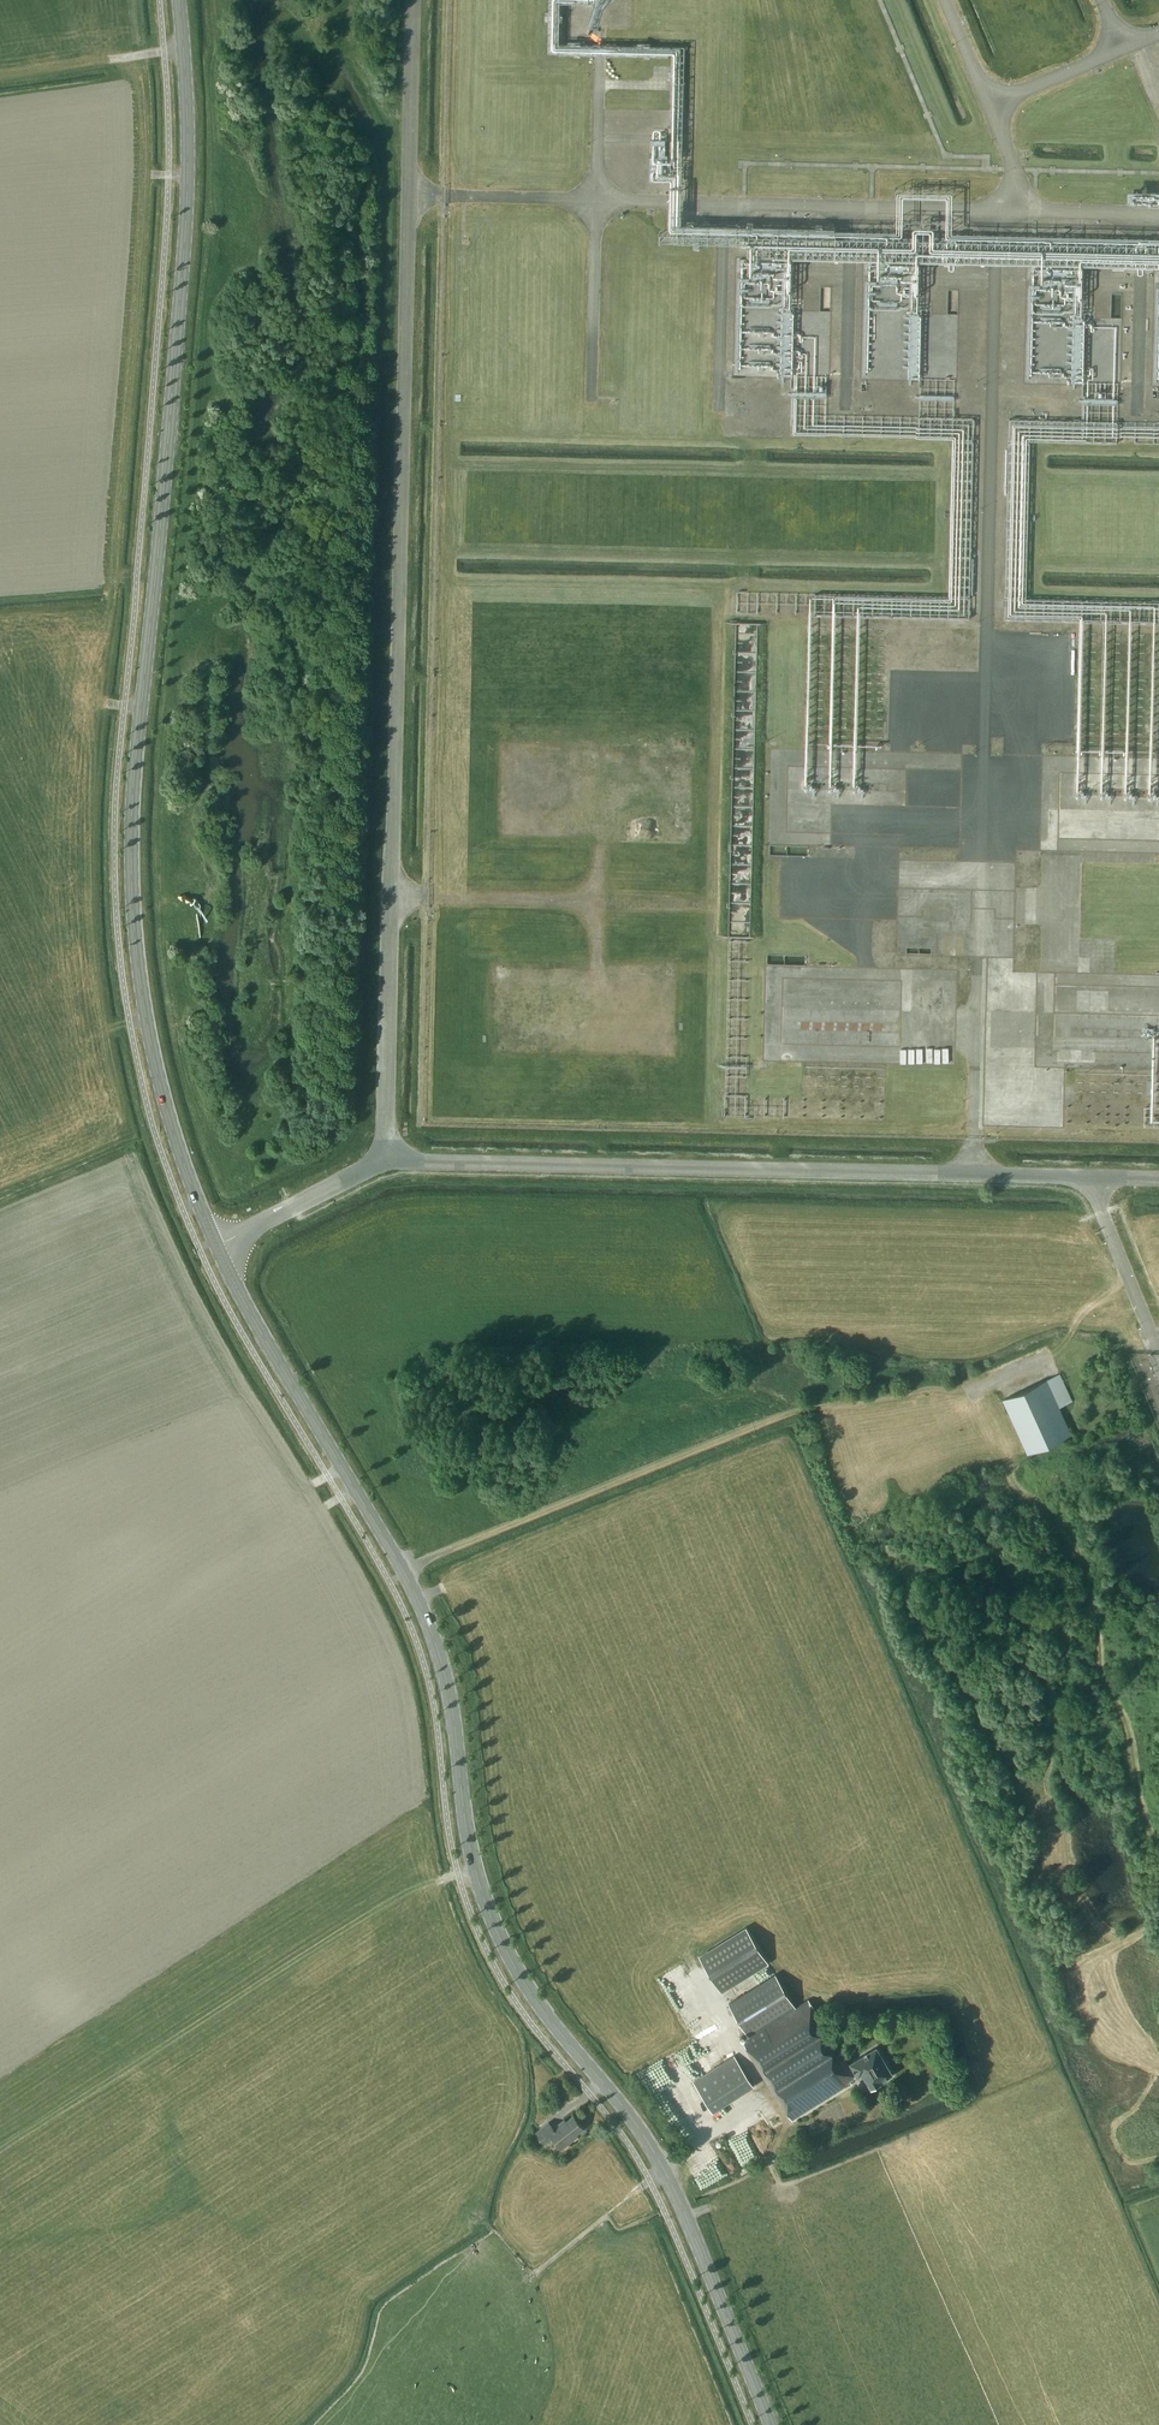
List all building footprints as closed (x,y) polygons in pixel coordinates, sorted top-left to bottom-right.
[(1060,1406),(1072,1400),(1060,1373),(1002,1399),(1027,1453),(1072,1433),(1060,1406)] [(746,1926),(699,1955),(722,1992),(769,1963),(746,1926)] [(792,2120),(851,2084),(850,2081),(857,2077),(808,1999),(796,2006),(776,1973),(728,2002),(749,2036),(743,2040),(792,2120)] [(848,2063),(856,2076),(863,2071),(872,2085),(874,2084),(875,2086),(882,2082),(880,2080),(893,2072),(876,2045),(848,2063)] [(754,2085),(736,2057),(694,2083),(713,2112),(754,2085)] [(559,2126),(557,2124),(553,2127),(549,2121),(536,2132),(545,2143),(553,2136),(562,2147),(578,2135),(576,2133),(584,2127),(574,2114),(559,2126)]
